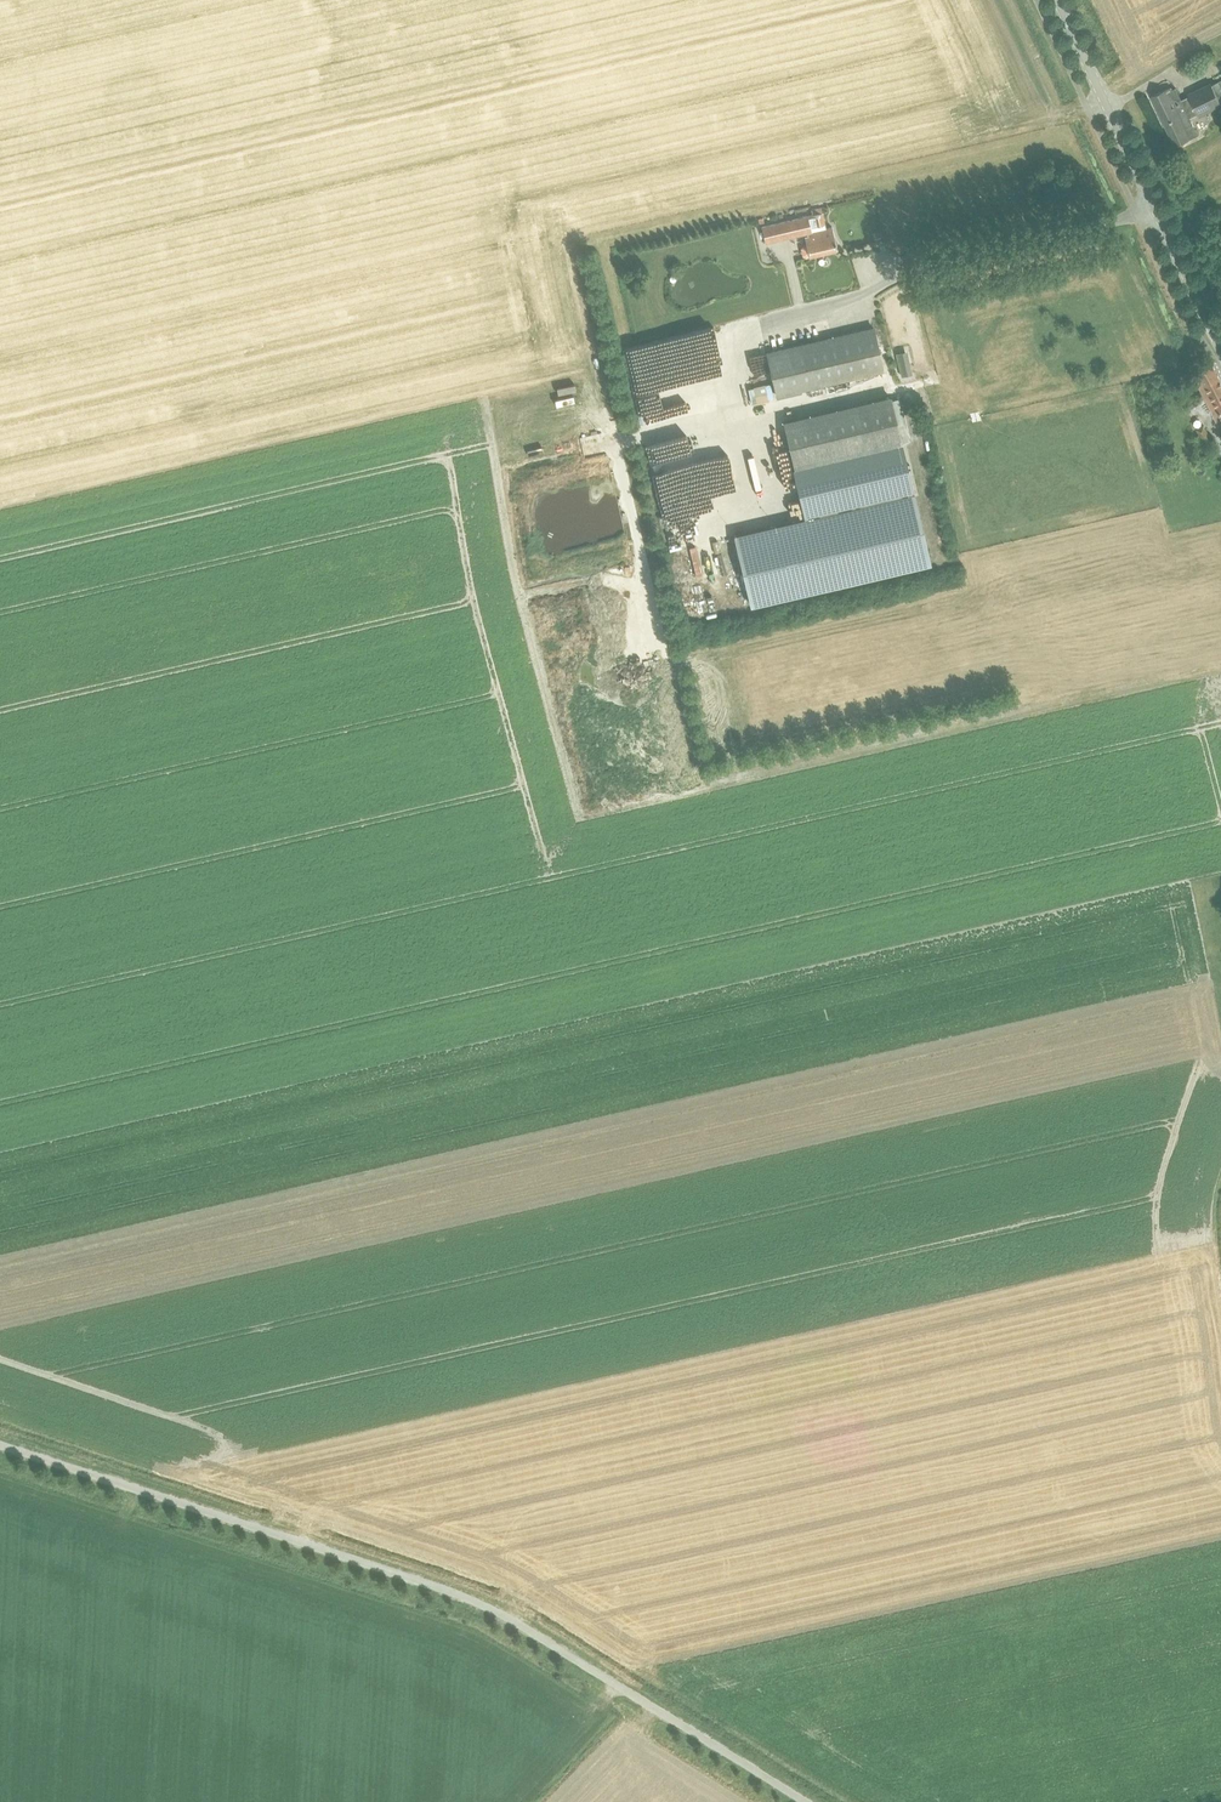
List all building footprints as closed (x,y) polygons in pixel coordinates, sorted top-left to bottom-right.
[(1220,102),(1220,79),(1181,99),(1179,96),(1175,99),(1170,87),(1151,96),(1174,145),(1197,134),(1189,117),(1220,102)] [(805,258),(809,257),(837,250),(832,226),(825,228),(821,207),(811,209),(812,215),(761,228),(765,244),(808,233),(808,236),(804,238),(806,245),(802,246),(800,249),(802,256),(805,258)] [(684,338),(707,335),(707,327),(683,330),(684,338)] [(873,327),(766,352),(776,395),(883,370),(873,327)] [(684,355),(698,354),(697,339),(683,341),(684,355)] [(904,350),(894,353),(897,365),(907,363),(904,350)] [(1210,360),(1191,369),(1216,419),(1220,417),(1220,381),(1210,360)] [(880,388),(887,386),(884,375),(877,377),(880,388)] [(900,443),(908,441),(897,398),(890,400),(889,396),(782,421),(805,518),(733,535),(749,605),(822,589),(928,563),(900,443)] [(1196,426),(1199,432),(1195,434),(1203,448),(1213,443),(1211,440),(1213,438),(1204,422),(1196,426)] [(672,442),(687,440),(686,433),(671,435),(672,442)] [(636,461),(654,533),(679,527),(673,504),(672,504),(668,490),(694,484),(685,449),(636,461)] [(699,492),(675,498),(677,506),(701,500),(699,492)] [(678,529),(654,533),(655,543),(679,539),(678,529)]
